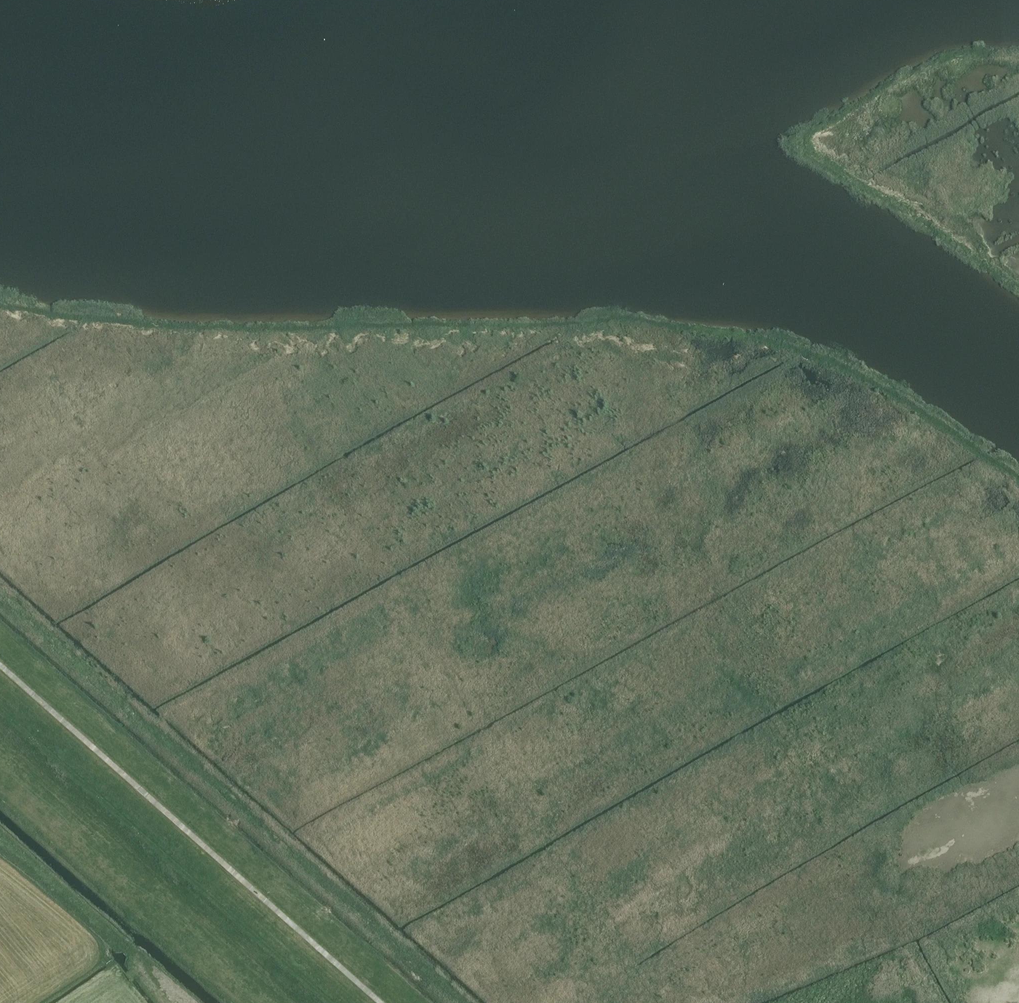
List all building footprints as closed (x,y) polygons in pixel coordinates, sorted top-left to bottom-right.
[(157,367),(159,372),(170,368),(168,363),(157,367)]
